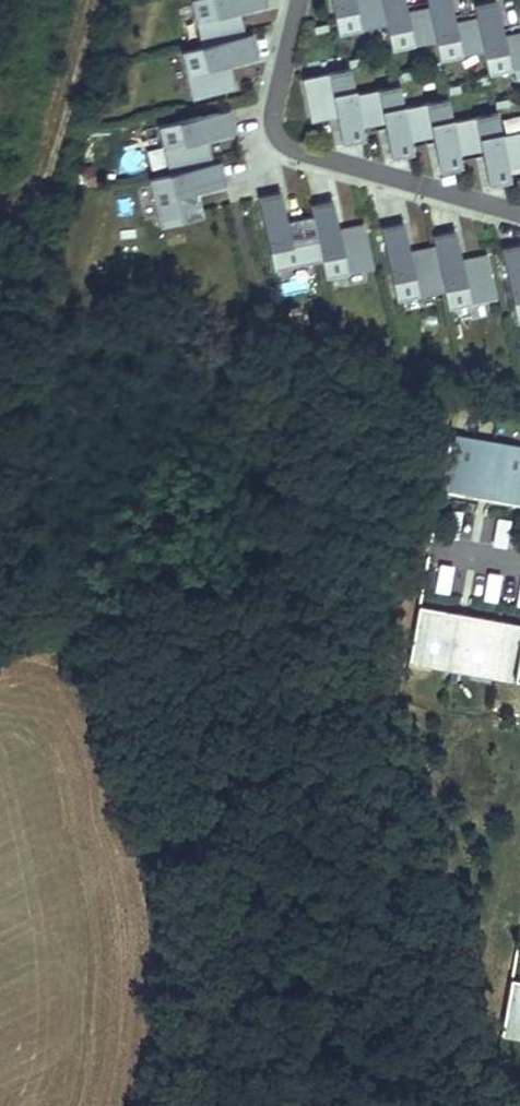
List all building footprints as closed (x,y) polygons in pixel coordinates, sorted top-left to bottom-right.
[(188,2),(200,49),(178,54),(190,102),(232,92),(225,66),(256,59),(251,37),(243,39),(237,13),(265,6),(264,0),(195,0),(188,2)] [(334,37),(384,27),(379,0),(327,0),(334,37)] [(384,27),(391,56),(435,46),(427,9),(405,13),(402,0),(379,0),(384,27)] [(427,9),(435,46),(439,65),(482,56),(473,18),(454,22),(449,0),(425,0),(427,9)] [(472,8),(473,18),(481,52),(482,56),(487,81),(519,74),(519,34),(501,38),(494,4),(472,8)] [(347,71),(299,81),(308,125),(335,119),(341,147),(362,142),(362,137),(352,94),(347,71)] [(397,85),(352,94),(362,137),(384,132),(390,160),(412,156),(411,150),(401,107),(397,85)] [(446,97),(401,107),(411,150),(433,145),(439,173),(461,168),(446,97)] [(227,111),(156,128),(167,175),(146,180),(157,228),(199,218),(193,193),(223,185),(218,163),(210,165),(204,139),(233,133),(227,111)] [(493,112),(449,121),(458,164),(481,159),(487,188),(509,183),(508,177),(499,135),(493,112)] [(499,135),(508,177),(519,175),(519,130),(499,135)] [(278,193),(255,197),(269,271),(318,262),(309,217),(283,222),(278,193)] [(337,226),(356,225),(353,197),(335,199),(337,226)] [(330,202),(307,206),(322,280),(370,270),(362,226),(336,231),(330,202)] [(401,225),(378,230),(392,303),(441,294),(432,250),(406,255),(401,225)] [(454,233),(431,238),(446,311),(494,302),(486,258),(460,263),(454,233)] [(498,248),(512,322),(519,320),(519,244),(498,248)] [(491,499),(501,447),(457,439),(447,491),(491,499)] [(501,447),(491,499),(519,504),(519,450),(501,447)] [(470,616),(426,608),(416,662),(460,670),(470,616)] [(513,623),(470,616),(460,670),(503,678),(513,623)] [(513,623),(503,678),(519,681),(519,625),(513,623)] [(517,981),(508,1035),(519,1037),(519,982),(517,981)]
